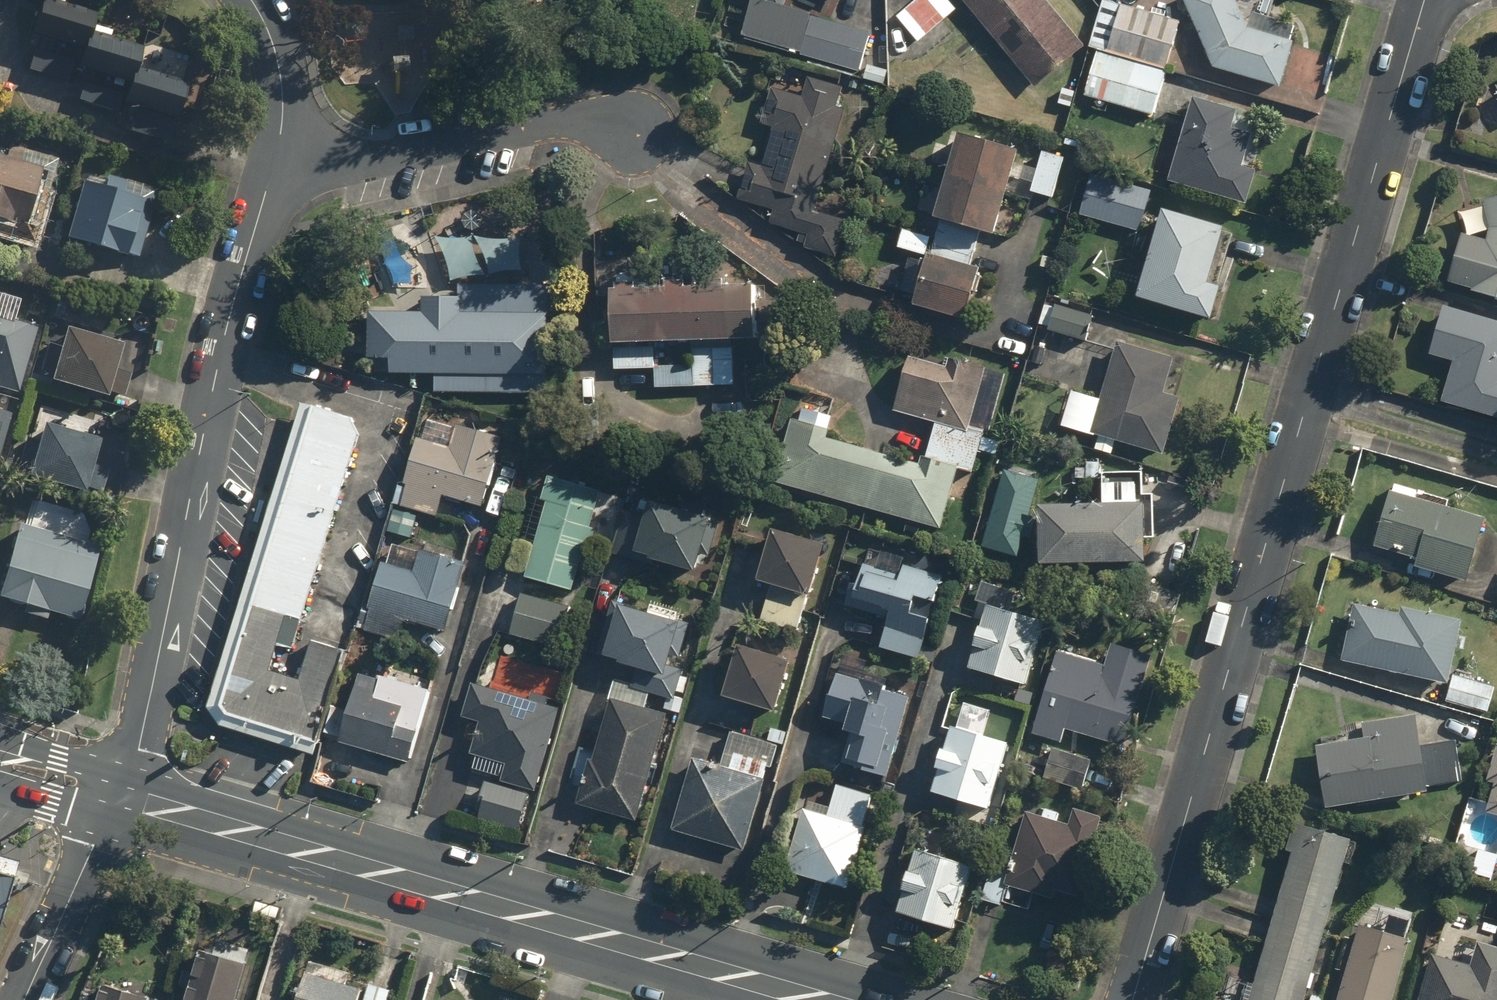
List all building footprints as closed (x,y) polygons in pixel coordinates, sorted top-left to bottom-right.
[(751,0),(750,0),(750,2),(739,38),(798,55),(799,54),(809,18),(809,17),(782,9),(751,0)] [(786,0),(751,0),(782,9),(786,0)] [(941,0),(919,0),(898,19),(919,44),(953,13),(941,0)] [(1040,0),(961,0),(1035,89),(1082,50),(1040,0)] [(1245,27),(1232,0),(1179,0),(1211,68),(1277,91),(1294,44),(1245,27)] [(1178,23),(1100,2),(1087,48),(1096,50),(1082,100),(1152,119),(1178,23)] [(66,85),(70,71),(70,69),(112,79),(109,88),(122,91),(117,109),(129,112),(124,135),(169,146),(186,79),(213,86),(220,58),(171,46),(162,81),(132,73),(138,50),(86,37),(90,24),(31,9),(24,38),(35,41),(26,74),(66,85)] [(859,71),(869,36),(809,18),(799,54),(859,71)] [(805,78),(799,99),(771,91),(761,126),(771,129),(760,168),(747,165),(737,202),(772,212),(768,226),(799,235),(796,245),(804,247),(803,250),(835,259),(845,225),(812,215),(842,111),(836,109),(841,88),(805,78)] [(1192,97),(1167,184),(1166,186),(1244,208),(1254,171),(1239,167),(1248,135),(1226,128),(1232,108),(1192,97)] [(961,326),(976,275),(965,272),(975,240),(990,245),(1017,156),(953,136),(950,146),(933,141),(927,163),(944,168),(928,223),(937,225),(932,240),(916,236),(913,246),(929,251),(925,266),(907,261),(894,305),(961,326)] [(29,241),(54,164),(2,147),(0,152),(0,232),(29,241)] [(1064,158),(1039,151),(1026,195),(1051,202),(1064,158)] [(61,246),(122,263),(133,226),(144,229),(148,216),(154,218),(161,193),(83,171),(61,246)] [(1148,188),(1083,173),(1074,219),(1139,233),(1148,188)] [(1476,178),(1482,206),(1478,221),(1456,214),(1443,258),(1467,265),(1466,268),(1496,277),(1496,173),(1476,178)] [(1158,213),(1133,302),(1209,326),(1218,292),(1207,289),(1224,232),(1158,213)] [(635,287),(605,288),(606,349),(613,349),(613,372),(651,371),(652,389),(734,387),(731,347),(750,344),(749,290),(721,290),(721,284),(702,284),(703,293),(684,293),(684,285),(661,285),(660,293),(635,294),(635,287)] [(390,375),(433,378),(431,391),(540,397),(547,292),(457,287),(456,302),(419,300),(418,316),(369,313),(366,362),(390,364),(390,375)] [(1038,329),(1085,341),(1092,315),(1045,303),(1038,329)] [(1427,357),(1453,366),(1442,402),(1496,420),(1496,328),(1443,310),(1427,357)] [(45,386),(100,400),(104,401),(120,334),(59,319),(53,346),(44,343),(36,375),(47,378),(45,386)] [(16,395),(34,331),(0,323),(0,391),(16,395)] [(1070,393),(1059,430),(1094,439),(1091,450),(1109,455),(1112,445),(1163,458),(1179,400),(1165,396),(1175,361),(1112,344),(1097,401),(1070,393)] [(785,418),(768,482),(767,485),(941,532),(957,473),(974,477),(981,454),(995,458),(1000,440),(987,436),(1003,379),(943,362),(942,367),(908,357),(892,416),(932,426),(921,466),(826,440),(832,418),(802,410),(798,422),(785,418)] [(101,420),(38,403),(18,477),(82,494),(101,420)] [(301,406),(207,707),(314,740),(342,650),(294,636),(360,424),(301,406)] [(394,509),(396,509),(436,519),(441,500),(483,510),(502,437),(453,425),(447,449),(411,441),(394,509)] [(1035,476),(1000,473),(978,553),(1020,558),(1022,540),(1029,541),(1031,519),(1032,510),(1035,476)] [(515,578),(571,593),(583,547),(592,549),(597,529),(588,526),(597,494),(542,479),(515,578)] [(1454,497),(1388,481),(1373,550),(1417,560),(1415,570),(1465,581),(1478,520),(1450,514),(1454,497)] [(1100,509),(1035,507),(1034,568),(1142,569),(1143,513),(1134,512),(1134,489),(1100,488),(1100,509)] [(639,519),(621,514),(609,558),(692,580),(708,521),(643,503),(639,519)] [(93,524),(31,506),(23,531),(14,528),(0,576),(0,604),(75,626),(99,544),(88,541),(93,524)] [(766,539),(764,553),(745,548),(740,568),(757,572),(754,586),(769,589),(761,622),(798,631),(818,548),(766,539)] [(378,567),(365,634),(398,640),(400,626),(448,635),(462,560),(415,552),(411,573),(378,567)] [(905,616),(910,600),(933,607),(941,579),(903,568),(899,582),(858,569),(847,603),(894,617),(884,650),(917,660),(928,623),(905,616)] [(1183,593),(1150,586),(1144,610),(1178,617),(1183,593)] [(570,609),(516,594),(505,636),(559,650),(570,609)] [(1333,662),(1334,663),(1446,689),(1460,627),(1399,613),(1348,601),(1333,662)] [(984,608),(965,673),(1024,690),(1043,625),(984,608)] [(673,628),(604,611),(593,654),(601,656),(599,662),(618,666),(617,670),(660,681),(673,628)] [(1065,747),(1071,730),(1118,747),(1147,661),(1106,646),(1098,667),(1056,652),(1036,710),(1048,714),(1039,738),(1065,747)] [(731,648),(716,700),(775,717),(789,665),(731,648)] [(822,718),(841,725),(843,726),(838,739),(848,743),(840,767),(889,784),(918,701),(837,673),(822,718)] [(357,676),(336,742),(405,766),(415,733),(399,728),(406,704),(374,694),(377,683),(357,676)] [(554,710),(469,689),(461,720),(476,723),(474,730),(484,733),(476,766),(502,772),(500,781),(534,789),(554,710)] [(577,807),(633,824),(664,721),(608,705),(577,807)] [(1311,735),(1324,813),(1428,798),(1427,789),(1460,784),(1454,744),(1419,749),(1414,719),(1311,735)] [(948,730),(928,793),(988,812),(1007,748),(948,730)] [(1473,813),(1496,821),(1496,744),(1489,741),(1473,813)] [(1057,749),(1044,780),(1079,794),(1092,764),(1057,749)] [(724,772),(691,762),(670,833),(740,854),(766,764),(730,754),(724,772)] [(525,796),(482,784),(473,818),(515,829),(525,796)] [(799,808),(781,875),(781,876),(847,893),(872,796),(836,786),(828,816),(799,808)] [(1000,908),(1006,887),(1056,903),(1057,896),(1076,902),(1100,818),(1071,809),(1066,828),(1052,824),(1055,815),(1036,809),(1033,820),(1019,816),(1002,874),(988,870),(979,902),(1000,908)] [(1249,999),(1304,999),(1347,841),(1296,827),(1249,999)] [(910,853),(891,916),(948,933),(967,870),(910,853)] [(1334,999),(1391,999),(1413,924),(1360,909),(1334,999)] [(249,950),(211,938),(205,954),(196,951),(189,972),(183,970),(178,988),(183,990),(180,999),(234,999),(249,950)] [(1432,958),(1418,999),(1496,999),(1496,949),(1474,941),(1465,969),(1432,958)] [(390,990),(360,982),(359,986),(344,982),(347,973),(304,962),(295,999),(387,999),(390,990)] [(148,995),(98,982),(93,999),(146,999),(148,995)]
